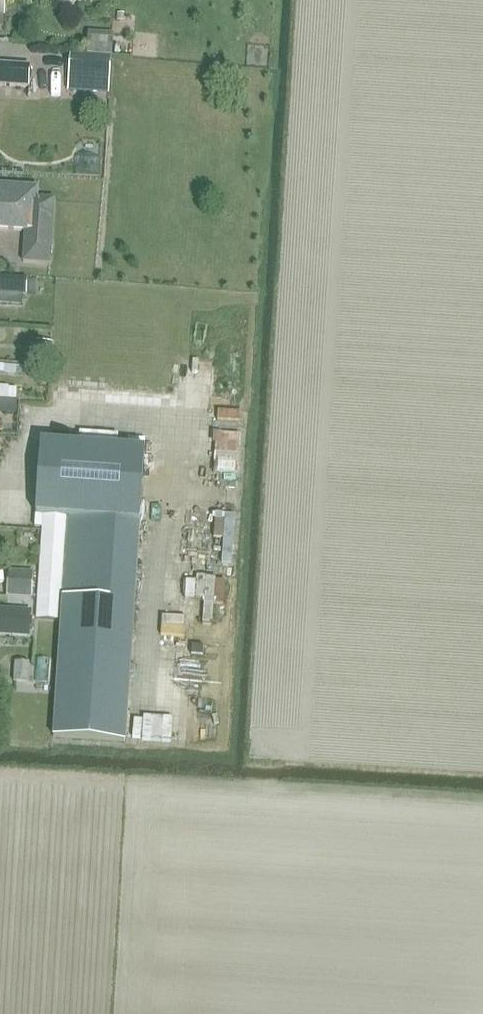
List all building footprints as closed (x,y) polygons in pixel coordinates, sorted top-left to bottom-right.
[(61,0),(61,10),(70,11),(70,1),(61,0)] [(87,53),(109,54),(113,55),(114,32),(89,31),(87,53)] [(71,52),(69,90),(110,92),(113,55),(109,54),(87,53),(71,52)] [(0,63),(0,85),(29,87),(31,65),(0,63)] [(54,217),(56,198),(39,197),(39,187),(0,184),(0,213),(54,217)] [(0,213),(0,229),(26,230),(25,261),(51,263),(54,217),(0,213)] [(0,292),(29,294),(29,293),(30,279),(1,277),(0,292)] [(30,279),(29,293),(37,293),(38,280),(30,279)] [(7,400),(6,413),(18,414),(19,401),(7,400)] [(36,515),(69,517),(141,522),(146,449),(41,442),(39,470),(37,491),(36,515)] [(55,737),(128,741),(136,602),(141,522),(69,517),(36,515),(35,527),(42,527),(36,619),(61,621),(55,737)] [(6,598),(31,600),(33,574),(7,572),(6,598)] [(15,610),(13,635),(28,636),(30,611),(15,610)] [(14,681),(28,682),(29,663),(15,662),(14,681)]
